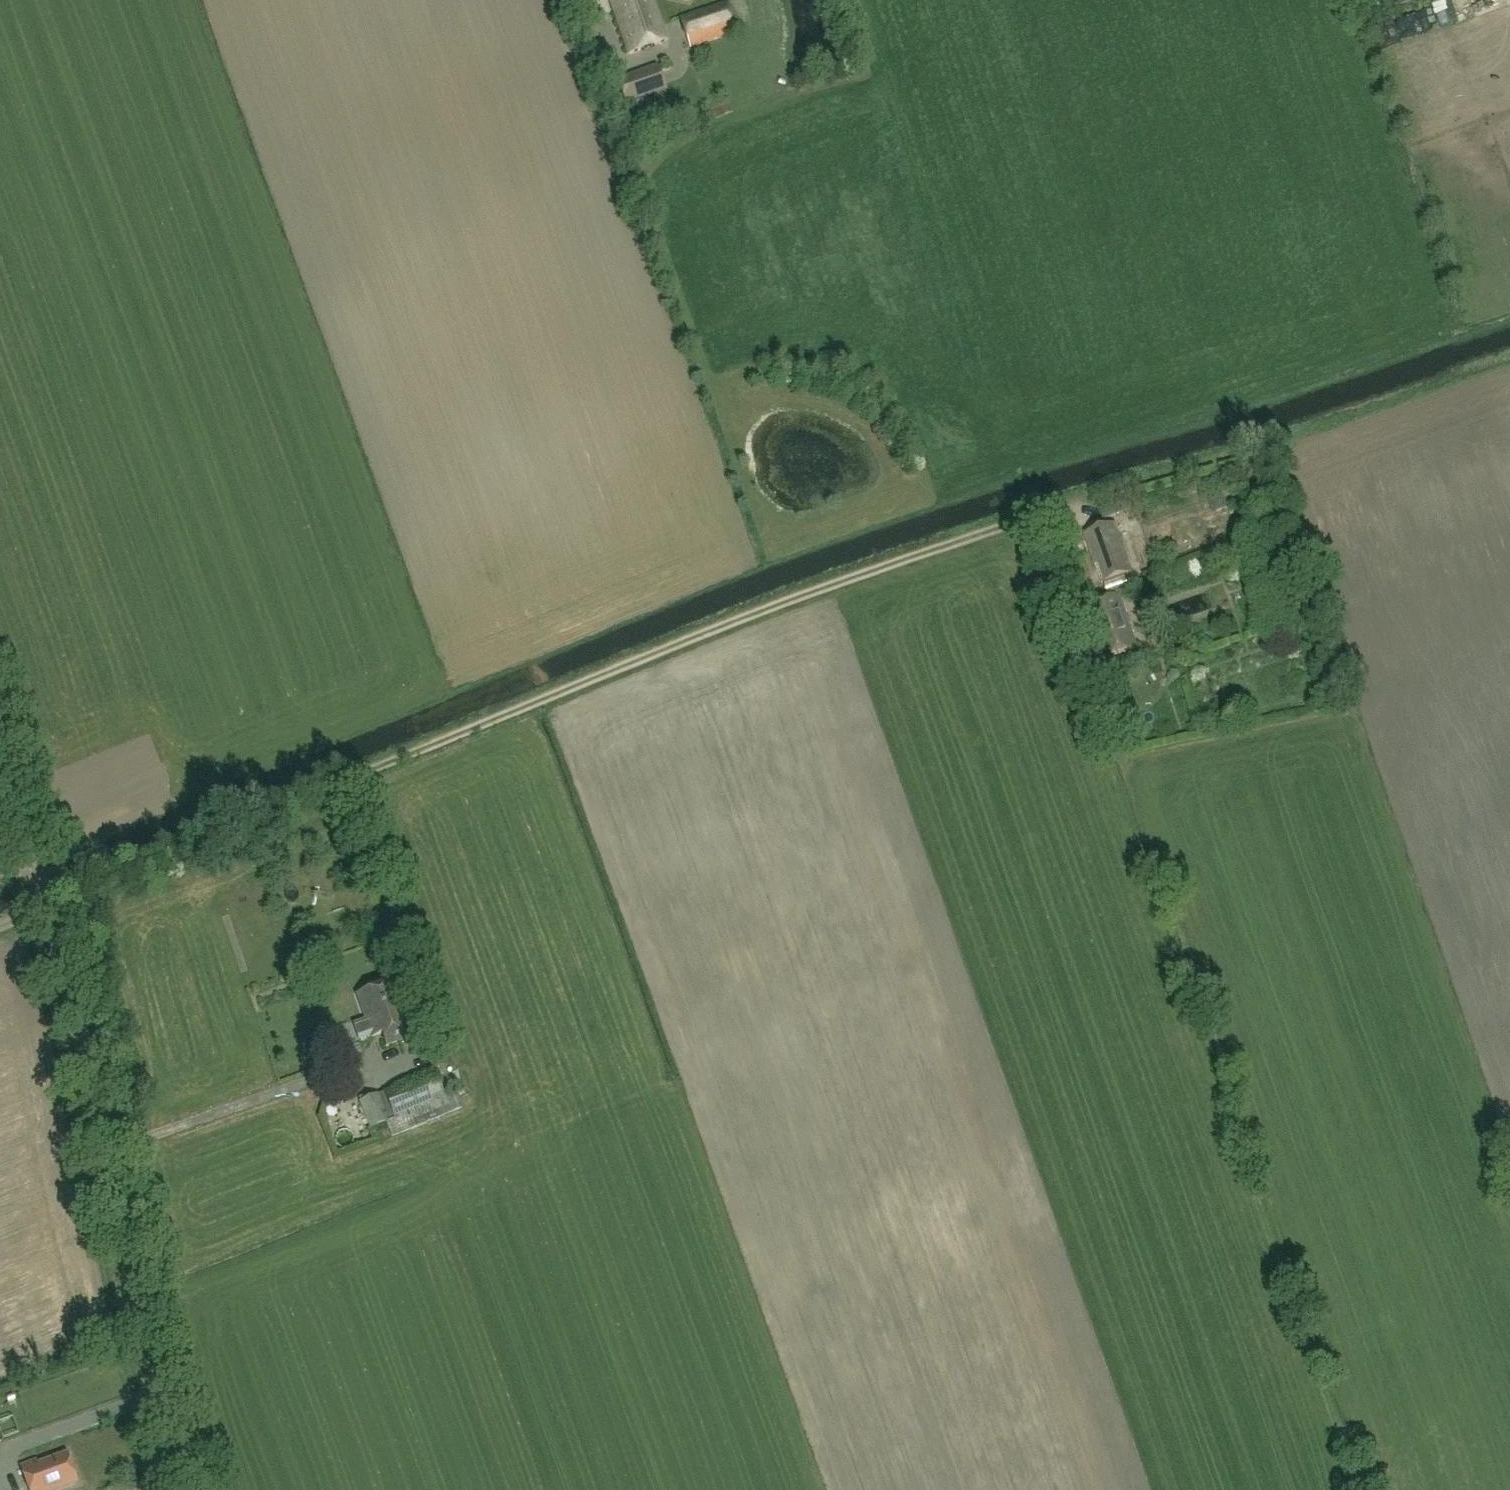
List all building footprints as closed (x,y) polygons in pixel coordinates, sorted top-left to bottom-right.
[(651,0),(610,0),(628,54),(665,42),(651,0)] [(1391,10),(1414,3),(1413,0),(1388,0),(1391,10)] [(728,3),(681,18),(690,48),(737,33),(728,3)] [(618,82),(626,104),(665,91),(657,68),(618,82)] [(657,125),(648,99),(627,107),(636,132),(657,125)] [(1126,497),(1098,506),(1103,520),(1130,511),(1126,497)] [(1104,582),(1109,599),(1085,607),(1103,660),(1137,649),(1119,596),(1117,596),(1116,594),(1130,590),(1125,575),(1132,573),(1115,524),(1084,535),(1101,583),(1104,582)] [(1154,655),(1163,652),(1159,640),(1149,642),(1154,655)] [(357,995),(366,1021),(356,1024),(362,1039),(371,1036),(372,1037),(379,1035),(383,1046),(414,1035),(395,981),(357,995)] [(431,1035),(420,1038),(423,1048),(427,1047),(429,1052),(444,1047),(443,1043),(439,1044),(438,1042),(434,1044),(431,1035)] [(393,1120),(388,1122),(377,1095),(360,1103),(371,1129),(384,1123),(390,1138),(460,1110),(454,1094),(443,1097),(434,1073),(383,1093),(393,1120)] [(36,1461),(21,1467),(29,1489),(55,1489),(76,1482),(66,1455),(37,1465),(36,1461)]
